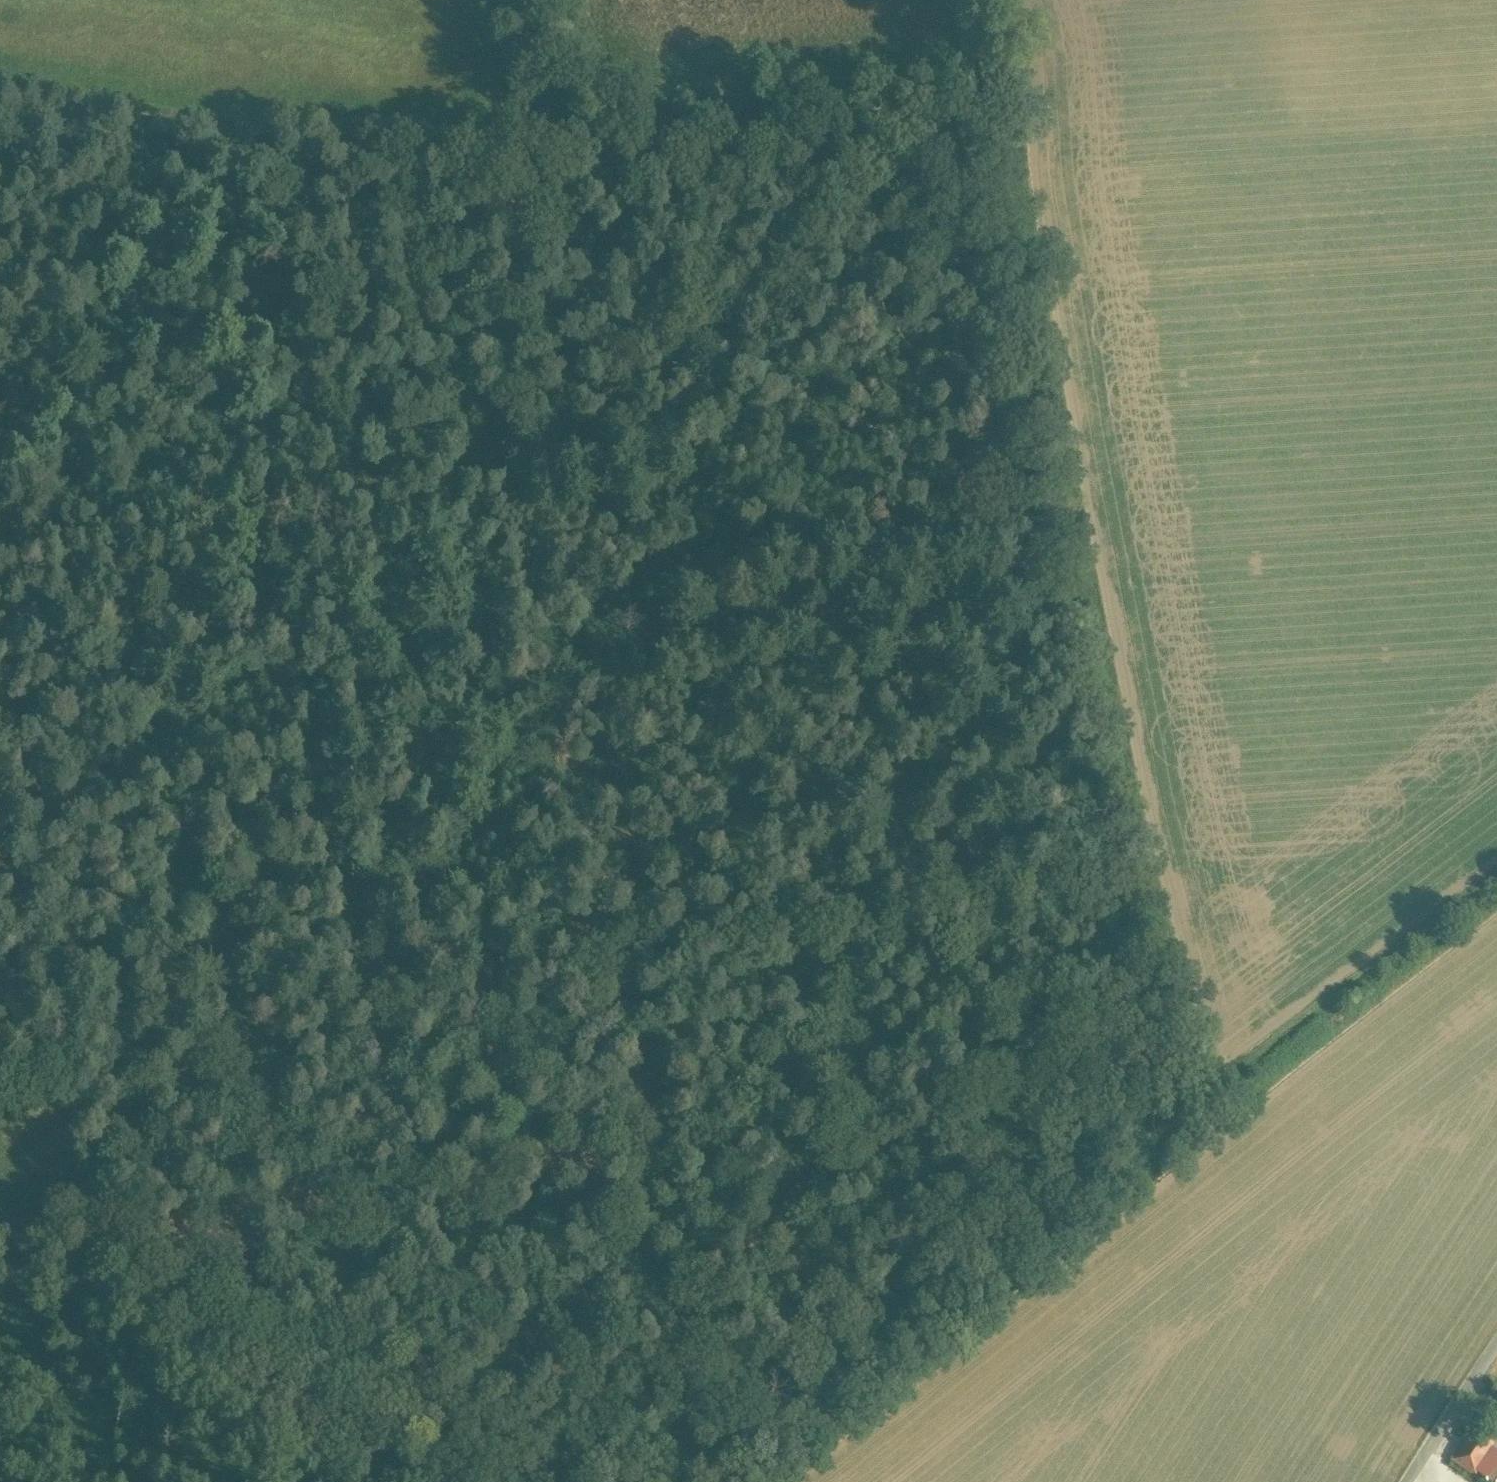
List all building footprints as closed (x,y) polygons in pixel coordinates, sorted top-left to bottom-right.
[(1477,1428),(1486,1434),(1496,1418),(1496,1398),(1492,1394),(1472,1425),(1477,1428)] [(1454,1460),(1479,1478),(1481,1474),(1496,1453),(1496,1452),(1496,1442),(1486,1434),(1477,1428),(1454,1460)] [(1496,1453),(1481,1474),(1492,1481),(1496,1481),(1496,1453)]
